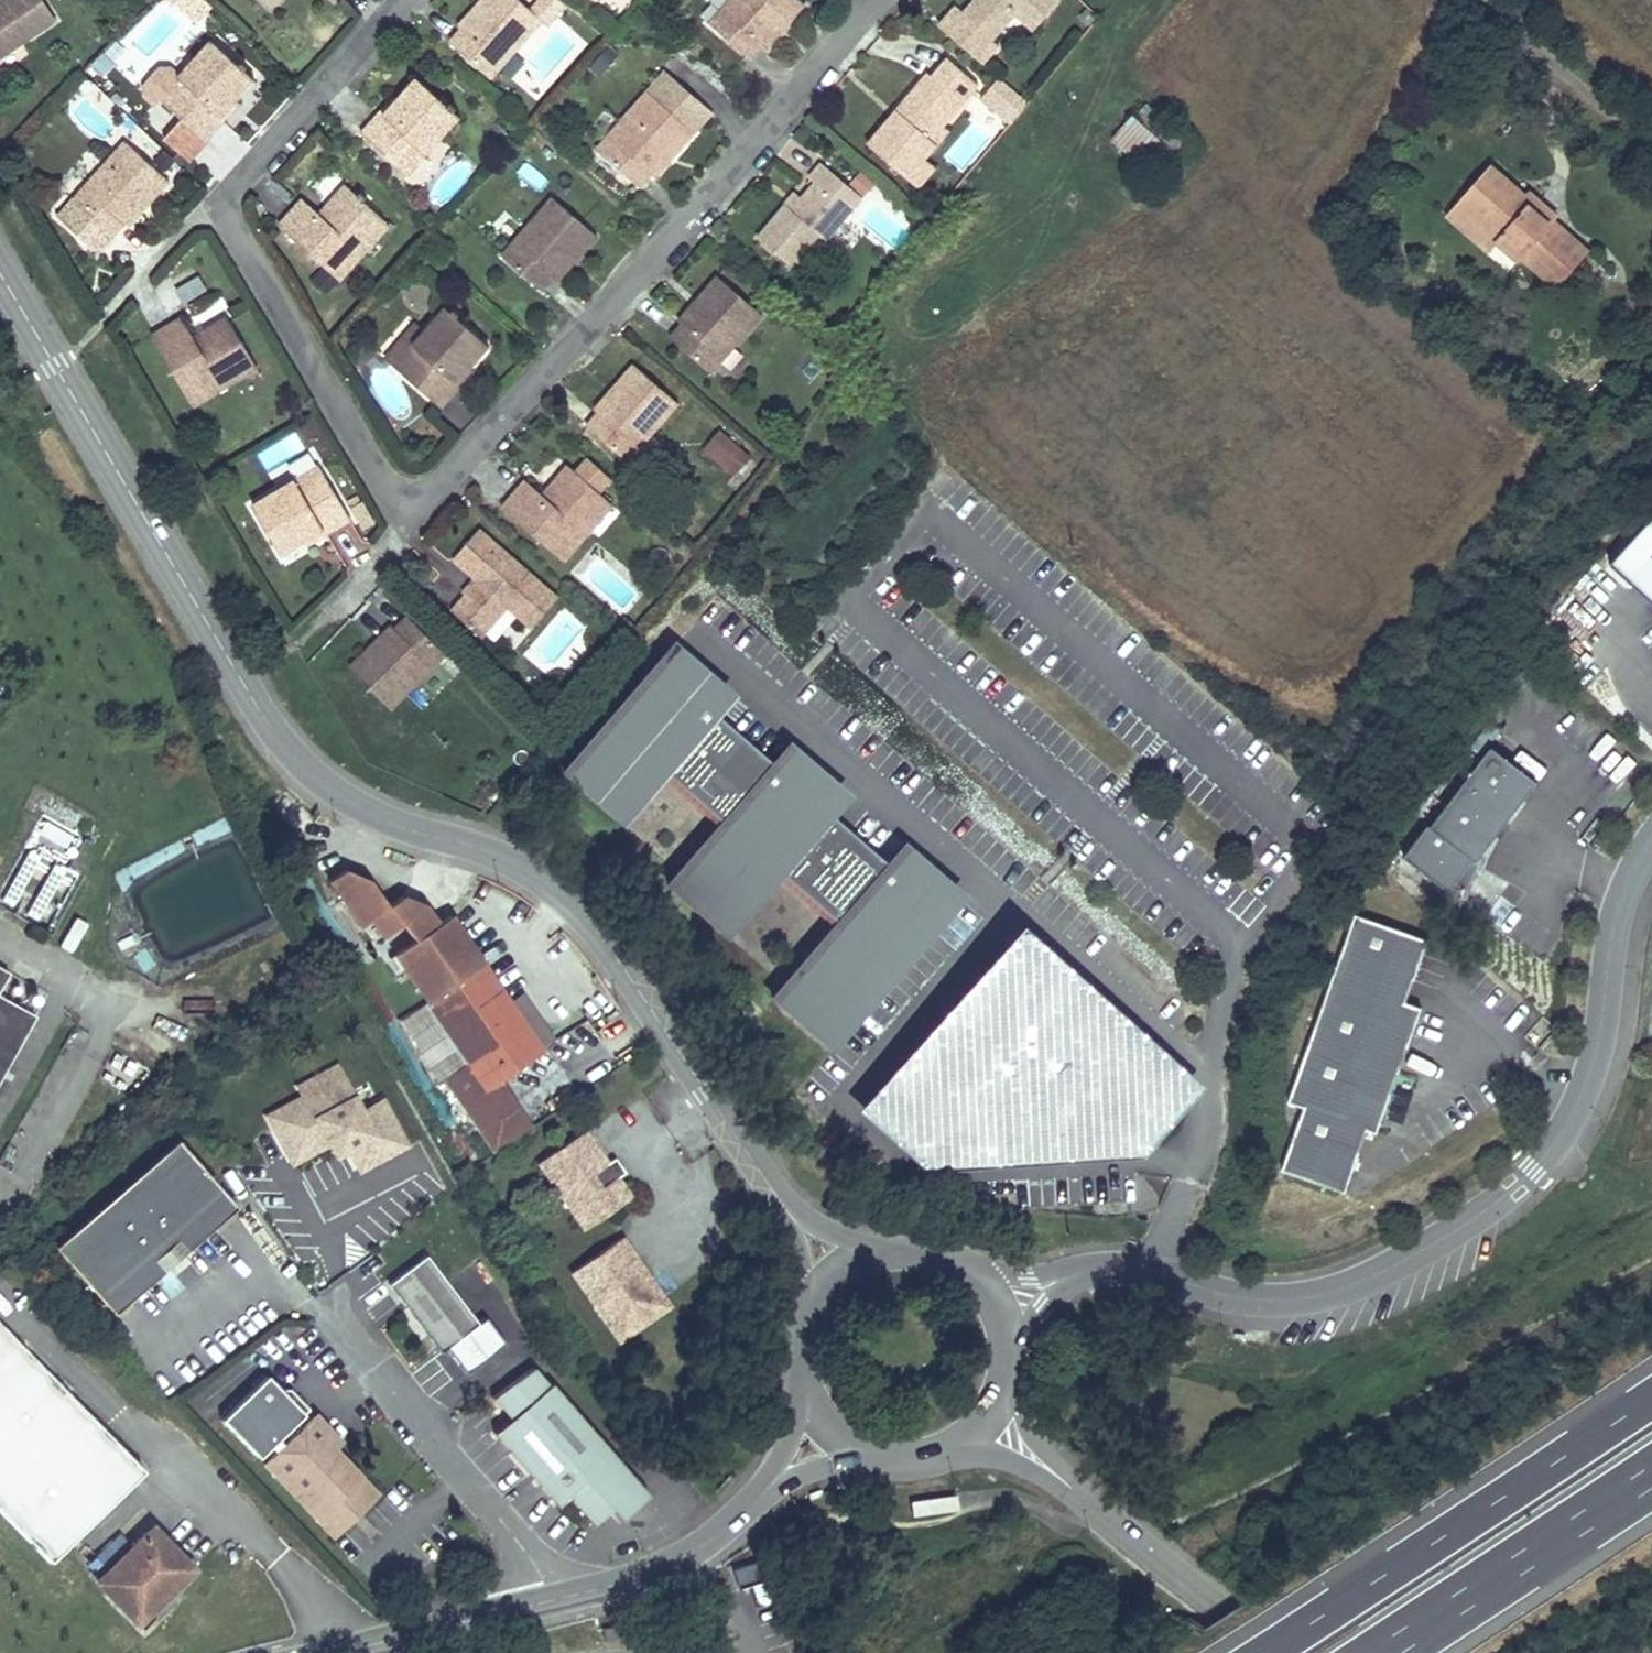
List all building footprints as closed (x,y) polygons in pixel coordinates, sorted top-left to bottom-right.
[(45,0),(10,0),(0,8),(0,62),(2,64),(60,19),(45,0)] [(10,0),(0,0),(0,8),(10,0)] [(214,8),(206,0),(181,0),(178,3),(200,23),(214,8)] [(543,24),(548,27),(567,7),(559,0),(542,0),(531,12),(517,0),(483,0),(477,7),(480,11),(463,31),(451,44),(492,81),(543,24)] [(801,0),(727,0),(708,21),(748,59),(779,24),(785,29),(807,6),(801,0)] [(1057,0),(976,0),(962,14),(990,40),(1015,13),(1033,31),(1060,3),(1057,0)] [(477,7),(459,27),(463,31),(480,11),(477,7)] [(785,29),(779,24),(760,45),(766,50),(785,29)] [(210,42),(159,99),(206,141),(225,119),(222,116),(236,101),(254,81),(223,52),(225,49),(220,44),(217,47),(210,42)] [(976,87),(944,59),(916,92),(912,89),(894,110),(900,115),(872,148),(908,179),(940,142),(933,136),(942,126),(976,87)] [(695,97),(667,72),(649,92),(650,93),(677,117),(695,97)] [(1026,99),(1000,77),(986,93),(994,99),(988,105),(1008,121),(1026,99)] [(381,112),(362,133),(409,176),(460,118),(454,112),(457,109),(450,104),(448,107),(417,79),(398,100),(385,115),(381,112)] [(677,117),(650,93),(596,153),(639,191),(652,177),(671,155),(675,159),(714,115),(695,97),(677,117)] [(994,99),(986,93),(981,99),(988,105),(994,99)] [(395,97),(381,112),(385,115),(398,100),(395,97)] [(239,104),(236,101),(222,116),(225,119),(239,104)] [(1144,105),(1133,118),(1175,154),(1186,142),(1144,105)] [(900,115),(894,110),(865,143),(872,148),(900,115)] [(942,126),(933,136),(940,142),(949,132),(942,126)] [(124,142),(74,200),(115,236),(136,212),(133,209),(151,189),(162,175),(124,142)] [(671,155),(652,177),(656,181),(675,159),(671,155)] [(935,170),(924,161),(908,179),(919,189),(935,170)] [(815,185),(804,198),(793,211),(786,206),(759,238),(794,267),(821,235),(827,239),(863,196),(823,164),(809,180),(815,185)] [(1489,167),(1472,186),(1480,193),(1464,212),(1497,241),(1518,260),(1522,256),(1556,287),(1586,252),(1551,222),(1540,212),(1537,217),(1529,210),(1537,202),(1527,193),(1523,197),(1489,167)] [(302,199),(278,225),(340,281),(367,252),(361,246),(383,220),(363,203),(366,200),(359,194),(357,196),(344,185),(319,213),(302,199)] [(1489,251),(1497,241),(1464,212),(1480,193),(1472,186),(1448,214),(1489,251)] [(154,192),(151,189),(133,209),(136,212),(154,192)] [(804,198),(797,193),(786,206),(793,211),(804,198)] [(597,238),(554,198),(500,257),(541,293),(554,278),(572,258),(576,261),(597,238)] [(1544,208),(1537,202),(1529,210),(1537,217),(1540,212),(1551,222),(1555,218),(1544,208)] [(383,220),(361,246),(367,252),(390,226),(383,220)] [(572,258),(554,278),(557,281),(576,261),(572,258)] [(178,304),(205,290),(193,268),(166,282),(178,304)] [(764,318),(717,276),(695,301),(699,305),(679,327),(668,340),(711,378),(764,318)] [(699,305),(695,301),(675,323),(679,327),(699,305)] [(489,348),(444,309),(392,369),(440,411),(457,392),(454,390),(470,370),(489,348)] [(256,361),(228,315),(195,335),(182,315),(152,333),(197,409),(231,388),(226,379),(256,361)] [(261,370),(256,361),(226,379),(231,388),(261,370)] [(677,403),(632,363),(610,387),(614,390),(595,411),(584,423),(626,460),(677,403)] [(470,370),(454,390),(457,392),(473,373),(470,370)] [(614,390),(610,387),(592,408),(595,411),(614,390)] [(749,456),(719,430),(707,442),(737,469),(749,456)] [(737,469),(707,442),(703,447),(733,475),(737,469)] [(282,555),(303,542),(324,529),(327,535),(352,520),(319,465),(252,505),(282,555)] [(606,502),(565,465),(540,494),(525,480),(499,509),(564,566),(591,534),(584,527),(606,502)] [(614,508),(606,502),(584,527),(591,534),(614,508)] [(1609,563),(1651,602),(1651,515),(1609,563)] [(327,535),(324,529),(303,542),(306,547),(327,535)] [(556,601),(477,530),(452,559),(478,582),(452,611),(482,638),(510,607),(533,627),(556,601)] [(445,658),(407,618),(394,630),(375,648),(370,644),(347,666),(390,710),(445,658)] [(394,630),(390,625),(370,644),(375,648),(394,630)] [(711,712),(726,693),(671,646),(656,664),(711,712)] [(619,820),(661,770),(721,822),(668,884),(724,932),(776,870),(837,922),(773,996),(829,1044),(942,912),(887,864),(826,812),(771,764),(711,712),(656,664),(563,772),(619,820)] [(1474,762),(1493,735),(1477,724),(1458,751),(1474,762)] [(1614,743),(1597,764),(1618,780),(1635,759),(1614,743)] [(1428,821),(1403,852),(1437,879),(1433,884),(1458,904),(1481,856),(1479,854),(1538,780),(1492,744),(1430,822),(1428,821)] [(787,746),(771,764),(826,812),(842,793),(787,746)] [(903,846),(887,864),(942,912),(958,893),(903,846)] [(347,868),(331,879),(363,925),(372,918),(384,936),(404,923),(416,914),(403,896),(389,904),(371,878),(347,868)] [(403,896),(416,914),(428,906),(403,896)] [(440,923),(428,906),(416,914),(404,923),(415,940),(440,923)] [(1425,937),(1352,910),(1284,1096),(1300,1102),(1277,1164),(1340,1187),(1363,1125),(1372,1129),(1418,1004),(1402,999),(1425,937)] [(546,1050),(453,914),(440,923),(415,940),(394,954),(427,1002),(468,1061),(446,1077),(465,1105),(496,1152),(533,1126),(502,1080),(546,1050)] [(1017,937),(944,1022),(948,1025),(1018,944),(1098,1014),(1102,1010),(1017,937)] [(948,1025),(883,1100),(934,1144),(999,1069),(1005,1073),(1011,1076),(1018,1078),(1025,1079),(1028,1078),(1032,1078),(1038,1076),(1045,1073),(1050,1069),(1055,1065),(1130,1130),(1174,1079),(1098,1014),(1018,944),(948,1025)] [(35,1016),(0,997),(0,1079),(35,1016)] [(468,1061),(427,1002),(399,1018),(435,1084),(446,1077),(468,1061)] [(883,1100),(871,1090),(855,1108),(922,1166),(1145,1150),(1203,1082),(1184,1066),(1174,1079),(1130,1130),(1055,1065),(1050,1069),(1045,1073),(1038,1076),(1032,1078),(1028,1078),(1025,1079),(1018,1078),(1011,1076),(1005,1073),(999,1069),(934,1144),(883,1100)] [(349,1147),(361,1168),(404,1145),(381,1102),(359,1113),(336,1069),(301,1088),(307,1098),(270,1118),(293,1162),(330,1141),(331,1141),(332,1137),(351,1142),(349,1147)] [(631,1198),(585,1131),(539,1163),(585,1230),(631,1198)] [(238,1209),(179,1141),(123,1190),(131,1200),(121,1209),(113,1200),(55,1249),(113,1317),(238,1209)] [(622,1238),(572,1272),(618,1340),(669,1306),(622,1238)] [(478,1325),(426,1257),(388,1285),(441,1353),(446,1349),(466,1375),(505,1345),(485,1319),(478,1325)] [(51,1563),(144,1472),(0,1326),(0,1512),(51,1563)] [(648,1498),(549,1385),(546,1388),(532,1369),(492,1398),(511,1420),(494,1434),(557,1506),(568,1497),(593,1525),(610,1510),(620,1522),(648,1498)] [(260,1372),(214,1419),(255,1458),(300,1412),(260,1372)] [(341,1442),(316,1415),(264,1462),(333,1537),(353,1519),(344,1510),(352,1503),(360,1511),(378,1494),(335,1448),(341,1442)] [(187,1566),(152,1529),(97,1583),(136,1624),(154,1606),(150,1601),(187,1566)] [(195,1573),(187,1566),(150,1601),(154,1606),(158,1609),(195,1573)] [(621,1638),(619,1627),(603,1630),(605,1641),(621,1638)]
